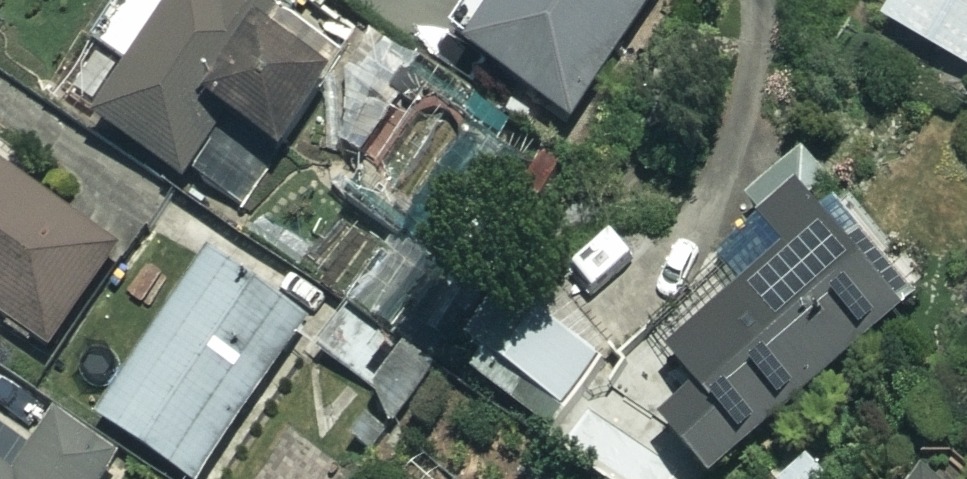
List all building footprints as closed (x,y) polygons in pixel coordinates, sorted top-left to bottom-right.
[(218,0),(126,0),(97,45),(133,68),(98,120),(187,179),(230,114),(288,153),(337,78),(269,33),(284,10),(268,0),(236,0),(231,8),(218,0)] [(451,33),(578,124),(666,0),(474,0),(451,33)] [(897,14),(966,56),(966,0),(905,0),(897,14)] [(889,264),(797,161),(750,202),(769,223),(724,263),(751,293),(676,359),(703,390),(666,423),(716,478),(907,308),(877,275),(889,264)] [(0,164),(0,314),(49,349),(119,248),(0,164)] [(211,255),(102,421),(191,478),(229,478),(290,386),(275,375),(311,320),(211,255)] [(413,347),(356,306),(324,351),(381,391),(413,347)] [(609,367),(551,321),(496,390),(554,436),(609,367)] [(62,419),(22,478),(0,464),(0,478),(106,478),(120,457),(62,419)]
